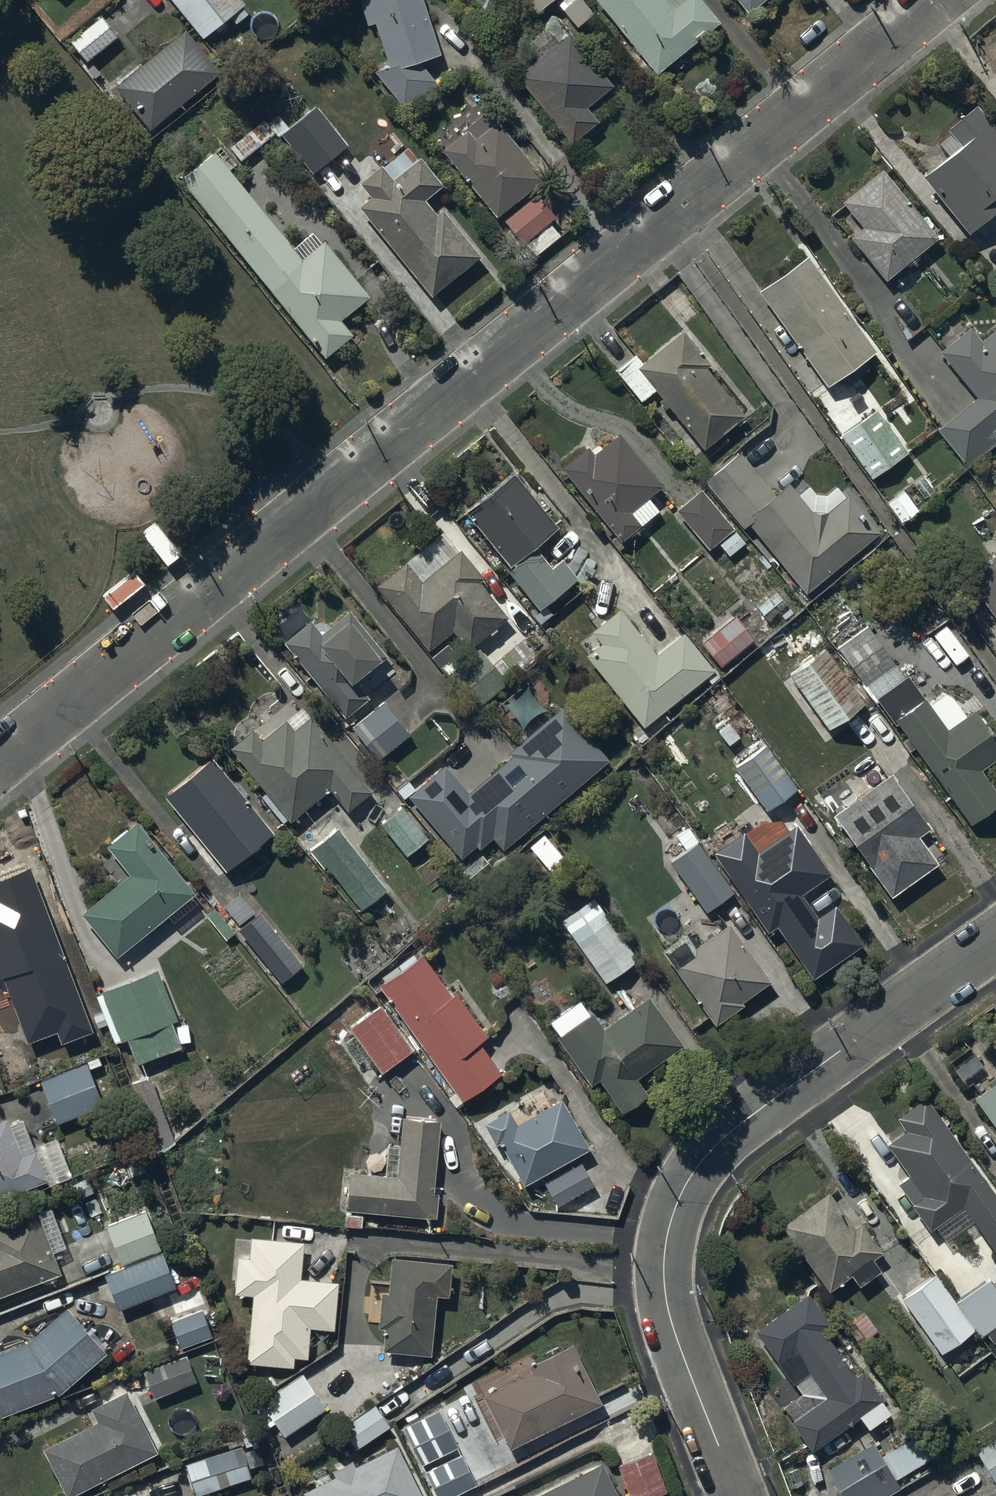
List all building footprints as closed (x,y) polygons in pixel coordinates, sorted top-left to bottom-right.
[(202,41),(214,31),(217,34),(226,26),(223,23),(245,6),(240,0),(169,0),(202,41)] [(366,28),(374,25),(387,68),(373,73),(404,112),(437,86),(419,63),(440,56),(422,0),(358,0),(366,28)] [(536,15),(554,0),(525,0),(536,15)] [(562,12),(577,29),(592,15),(579,0),(576,0),(562,12)] [(636,52),(630,57),(643,72),(648,68),(655,77),(719,24),(700,0),(593,0),(636,52)] [(747,17),(769,0),(734,0),(747,17)] [(69,43),(85,64),(117,37),(101,17),(69,43)] [(185,31),(114,88),(148,132),(219,75),(185,31)] [(569,34),(515,78),(570,145),(598,123),(586,108),(611,88),(569,34)] [(921,179),(967,237),(995,214),(995,130),(976,106),(945,131),(949,136),(938,145),(948,157),(921,179)] [(228,149),(240,162),(273,136),(277,140),(281,137),(312,176),(349,147),(316,107),(289,128),(279,116),(267,125),(263,121),(228,149)] [(461,135),(440,152),(496,220),(544,180),(496,122),(494,124),(485,113),(460,133),(461,135)] [(178,180),(323,360),(353,337),(341,322),(370,298),(324,242),(321,244),(313,234),(292,250),(212,152),(178,180)] [(370,199),(358,209),(431,299),(480,259),(441,210),(436,215),(425,201),(442,187),(419,158),(412,164),(402,152),(382,169),(380,167),(358,185),(370,199)] [(862,229),(849,239),(885,283),(938,239),(882,171),(841,204),(862,229)] [(538,196),(503,222),(531,260),(565,232),(538,196)] [(807,255),(756,293),(827,386),(877,347),(807,255)] [(936,431),(967,469),(995,446),(995,437),(992,432),(995,429),(995,331),(981,342),(971,329),(964,334),(962,331),(940,348),(942,351),(939,354),(975,399),(936,431)] [(634,355),(614,371),(640,404),(655,392),(661,401),(658,404),(664,411),(668,408),(703,451),(744,417),(706,370),(711,366),(683,331),(642,364),(634,355)] [(876,410),(839,437),(871,482),(908,455),(876,410)] [(588,447),(560,470),(619,544),(659,512),(648,499),(662,488),(619,435),(594,455),(588,447)] [(739,453),(702,482),(743,530),(748,525),(806,596),(879,535),(846,496),(825,513),(811,513),(788,485),(774,496),(739,453)] [(512,474),(464,513),(510,570),(506,573),(539,613),(551,602),(555,606),(566,597),(564,593),(579,581),(561,560),(551,568),(534,548),(558,529),(512,474)] [(700,490),(675,512),(709,552),(734,530),(700,490)] [(905,492),(887,505),(901,525),(919,513),(905,492)] [(442,533),(375,588),(427,653),(451,634),(467,653),(488,636),(489,637),(497,631),(496,629),(507,620),(478,584),(484,580),(460,550),(458,552),(442,533)] [(963,578),(995,623),(995,554),(963,578)] [(599,645),(584,657),(643,730),(714,672),(683,634),(656,656),(619,611),(590,634),(599,645)] [(309,621),(282,644),(343,720),(368,700),(353,683),(369,670),(371,671),(386,658),(349,612),(321,635),(309,621)] [(700,645),(720,669),(754,641),(734,616),(700,645)] [(837,649),(894,727),(897,726),(906,739),(900,743),(908,755),(914,751),(969,827),(995,807),(995,793),(981,772),(995,761),(995,742),(974,712),(965,718),(945,692),(928,705),(907,676),(905,678),(867,627),(837,649)] [(447,677),(476,713),(508,686),(505,681),(513,675),(501,660),(494,666),(481,649),(447,677)] [(824,650),(788,676),(828,732),(864,706),(824,650)] [(384,701),(350,730),(377,763),(411,734),(384,701)] [(444,766),(407,799),(460,861),(475,848),(478,851),(492,840),(502,852),(609,762),(563,708),(508,754),(511,758),(468,794),(444,766)] [(228,750),(289,824),(328,792),(346,814),(371,794),(310,718),(294,731),(286,722),(262,742),(252,730),(228,750)] [(766,746),(734,769),(766,814),(797,791),(766,746)] [(212,759),(163,799),(224,874),(272,835),(212,759)] [(931,830),(891,774),(874,787),(871,783),(844,802),(847,806),(832,817),(890,898),(937,865),(919,839),(931,830)] [(402,807),(379,826),(405,859),(429,840),(402,807)] [(128,877),(80,916),(115,959),(164,920),(169,926),(190,909),(185,902),(194,895),(136,823),(105,848),(128,877)] [(796,825),(733,868),(797,961),(830,938),(801,897),(831,876),(796,825)] [(685,852),(669,864),(705,914),(733,894),(697,844),(698,843),(688,829),(675,838),(685,852)] [(337,830),(309,853),(326,874),(328,872),(360,912),(386,891),(337,830)] [(543,836),(528,849),(552,876),(567,863),(543,836)] [(4,963),(10,979),(50,964),(54,975),(69,969),(26,854),(0,863),(0,964),(4,963)] [(592,898),(559,922),(604,985),(638,961),(592,898)] [(236,932),(280,985),(303,967),(260,913),(236,932)] [(684,935),(660,952),(714,1028),(743,1007),(742,1005),(770,985),(728,925),(694,949),(684,935)] [(384,983),(378,988),(453,1095),(449,1098),(455,1108),(501,1075),(478,1044),(486,1039),(454,995),(450,998),(438,981),(440,979),(431,966),(429,968),(421,957),(415,961),(412,957),(381,979),(384,983)] [(115,1046),(126,1041),(135,1067),(179,1049),(170,1026),(176,1023),(155,972),(100,994),(101,996),(96,998),(115,1046)] [(0,986),(0,1040),(18,1034),(1,986),(0,986)] [(579,1002),(548,1024),(558,1038),(556,1039),(590,1088),(598,1082),(621,1115),(647,1096),(636,1081),(683,1046),(647,997),(603,1029),(591,1014),(589,1015),(579,1002)] [(379,1005),(347,1029),(352,1037),(342,1044),(358,1065),(367,1058),(380,1076),(413,1053),(379,1005)] [(86,1065),(39,1083),(56,1126),(102,1108),(86,1065)] [(149,1078),(130,1086),(155,1151),(174,1143),(149,1078)] [(973,1102),(995,1133),(995,1085),(973,1102)] [(895,1120),(904,1133),(886,1146),(909,1179),(898,1186),(911,1205),(910,1206),(929,1233),(934,1229),(944,1243),(971,1224),(995,1259),(995,1199),(925,1099),(895,1120)] [(508,1112),(483,1126),(494,1148),(498,1146),(521,1188),(587,1152),(559,1101),(515,1126),(508,1112)] [(46,1183),(22,1121),(8,1126),(5,1119),(0,1121),(0,1201),(46,1183)] [(366,1175),(346,1174),(344,1213),(434,1220),(439,1121),(398,1119),(397,1148),(385,1147),(384,1162),(366,1162),(366,1175)] [(580,1164),(544,1185),(557,1207),(593,1186),(580,1164)] [(853,1229),(826,1192),(779,1227),(827,1295),(849,1278),(857,1289),(880,1272),(872,1262),(883,1254),(861,1223),(853,1229)] [(0,1222),(0,1295),(60,1273),(52,1252),(64,1247),(49,1209),(34,1215),(32,1210),(0,1222)] [(144,1210),(104,1224),(120,1266),(159,1252),(144,1210)] [(302,1243),(249,1239),(248,1260),(235,1259),(234,1296),(250,1297),(246,1366),(292,1369),(293,1360),(307,1360),(308,1331),(334,1332),(337,1284),(301,1281),(302,1243)] [(161,1257),(105,1279),(118,1312),(174,1289),(161,1257)] [(451,1264),(390,1260),(388,1294),(379,1294),(377,1331),(383,1331),(381,1353),(431,1356),(434,1297),(449,1298),(451,1264)] [(973,1332),(954,1303),(934,1276),(900,1302),(940,1357),(973,1332)] [(973,1332),(979,1340),(985,1336),(993,1346),(995,1344),(995,1293),(986,1279),(954,1303),(973,1332)] [(800,1394),(782,1407),(792,1421),(789,1424),(811,1455),(859,1420),(868,1431),(892,1414),(862,1373),(855,1378),(822,1330),(827,1325),(805,1295),(753,1334),(793,1387),(794,1386),(800,1394)] [(65,1309),(27,1344),(0,1354),(0,1419),(59,1396),(105,1354),(65,1309)] [(202,1311),(169,1323),(179,1349),(212,1337),(202,1311)] [(486,1395),(481,1397),(508,1452),(600,1405),(572,1347),(483,1387),(486,1395)] [(184,1357),(142,1374),(152,1400),(195,1383),(184,1357)] [(300,1376),(260,1404),(253,1409),(263,1425),(270,1421),(283,1439),(325,1411),(300,1376)] [(89,1411),(95,1422),(39,1452),(63,1495),(76,1495),(157,1453),(125,1392),(89,1411)] [(389,1428),(374,1407),(340,1430),(355,1451),(389,1428)] [(437,1411),(401,1429),(421,1467),(456,1449),(437,1411)] [(827,1471),(842,1495),(885,1495),(898,1488),(895,1481),(936,1456),(921,1432),(880,1457),(873,1444),(827,1471)] [(973,1450),(995,1487),(995,1436),(973,1450)] [(183,1467),(194,1495),(203,1495),(230,1487),(232,1493),(244,1489),(241,1482),(251,1479),(240,1447),(183,1467)] [(396,1447),(353,1468),(351,1464),(330,1474),(333,1479),(301,1495),(420,1495),(396,1447)] [(424,1473),(435,1495),(456,1495),(475,1486),(459,1454),(424,1473)] [(617,1469),(627,1495),(657,1495),(665,1493),(650,1455),(617,1469)] [(539,1495),(616,1495),(601,1465),(539,1495)]
